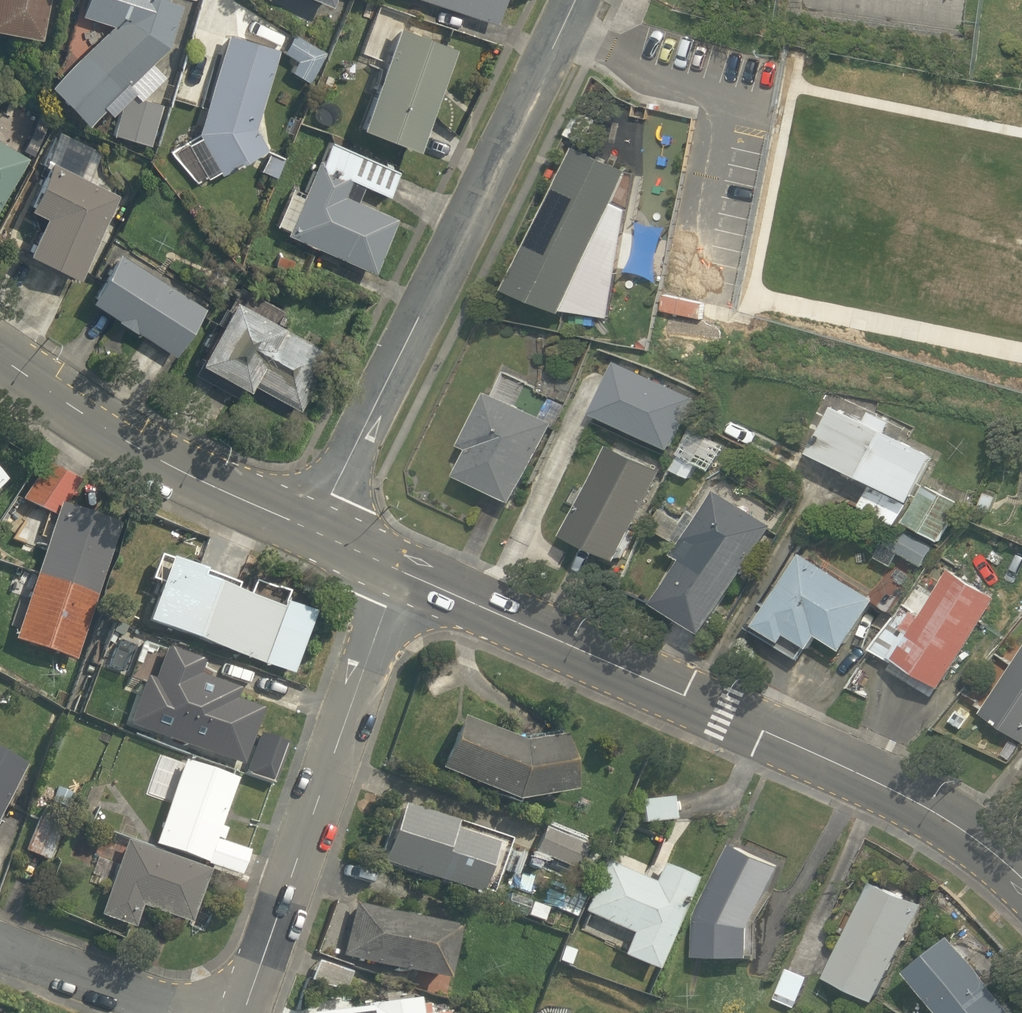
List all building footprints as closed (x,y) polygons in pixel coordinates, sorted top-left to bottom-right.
[(41,44),(49,0),(0,0),(0,36),(41,44)] [(108,28),(71,64),(110,105),(164,51),(181,9),(167,3),(168,0),(86,0),(79,16),(108,28)] [(332,11),(336,0),(306,0),(332,11)] [(498,28),(507,0),(415,0),(498,28)] [(458,53),(402,31),(363,133),(420,155),(458,53)] [(286,40),(280,55),(294,60),(287,79),(308,87),(320,53),(286,40)] [(231,41),(194,139),(214,177),(263,152),(246,129),(273,57),(231,41)] [(205,76),(184,69),(173,101),(194,108),(205,76)] [(125,98),(114,134),(154,146),(165,110),(125,98)] [(375,276),(398,222),(359,205),(365,189),(390,200),(400,175),(331,144),(322,164),(320,163),(287,238),(375,276)] [(25,161),(0,145),(0,202),(25,161)] [(613,203),(628,171),(576,148),(508,286),(562,311),(566,302),(575,306),(581,293),(592,298),(622,234),(626,209),(613,203)] [(49,163),(25,211),(43,220),(23,259),(74,285),(118,198),(49,163)] [(120,248),(85,311),(173,361),(209,298),(120,248)] [(223,330),(202,368),(250,394),(254,386),(300,410),(329,355),(277,327),(284,313),(239,289),(228,310),(226,309),(216,326),(223,330)] [(553,423),(487,390),(461,443),(469,447),(456,473),(514,502),(553,423)] [(866,419),(834,404),(823,425),(821,424),(806,454),(860,479),(862,475),(912,499),(936,452),(888,429),(892,420),(870,410),(866,419)] [(697,471),(714,479),(728,448),(690,430),(670,472),(692,482),(697,471)] [(618,559),(662,470),(607,444),(563,533),(618,559)] [(49,517),(4,644),(73,669),(133,500),(35,465),(20,507),(49,517)] [(907,503),(870,484),(860,505),(897,524),(907,503)] [(910,514),(908,513),(905,519),(941,539),(960,503),(925,484),(910,514)] [(771,524),(715,489),(698,515),(689,509),(682,521),(660,508),(650,524),(675,540),(676,539),(680,541),(673,552),(682,558),(655,599),(704,630),(771,524)] [(914,534),(912,539),(896,531),(885,550),(927,572),(940,548),(914,534)] [(844,648),(875,598),(799,553),(767,605),(762,602),(746,626),(799,658),(805,647),(832,663),(842,647),(844,648)] [(165,560),(142,629),(291,680),(314,611),(165,560)] [(872,648),(893,661),(888,669),(932,696),(940,683),(943,685),(997,596),(950,567),(922,615),(904,604),(872,648)] [(182,655),(141,640),(128,677),(169,692),(182,655)] [(981,711),(1021,738),(1021,650),(981,711)] [(236,693),(182,674),(159,743),(240,771),(261,711),(233,701),(236,693)] [(514,740),(460,715),(436,767),(508,800),(569,790),(560,733),(514,740)] [(0,749),(0,818),(26,762),(0,749)] [(218,840),(238,780),(180,761),(150,851),(242,881),(251,851),(218,840)] [(674,819),(672,796),(639,800),(641,822),(674,819)] [(471,893),(489,844),(447,829),(449,821),(399,803),(379,860),(471,893)] [(532,851),(575,869),(577,865),(582,851),(585,845),(542,827),(532,851)] [(781,864),(732,842),(698,912),(697,954),(753,954),(753,923),(781,864)] [(143,916),(189,933),(208,879),(121,848),(93,924),(134,939),(143,916)] [(582,851),(577,865),(588,870),(594,856),(582,851)] [(651,969),(692,878),(658,863),(650,882),(603,860),(580,910),(628,932),(618,955),(651,969)] [(878,996),(922,904),(870,881),(828,973),(878,996)] [(540,921),(545,908),(529,902),(525,914),(540,921)] [(448,925),(351,903),(339,955),(436,978),(448,925)] [(908,968),(947,1012),(1010,1012),(1015,1009),(950,934),(908,968)] [(576,949),(564,943),(559,953),(572,959),(576,949)] [(348,972),(314,960),(307,979),(340,992),(348,972)] [(809,976),(788,967),(775,998),(796,1006),(809,976)] [(417,1003),(404,1005),(403,998),(357,1004),(357,1006),(306,1012),(419,1012),(417,1003)]
